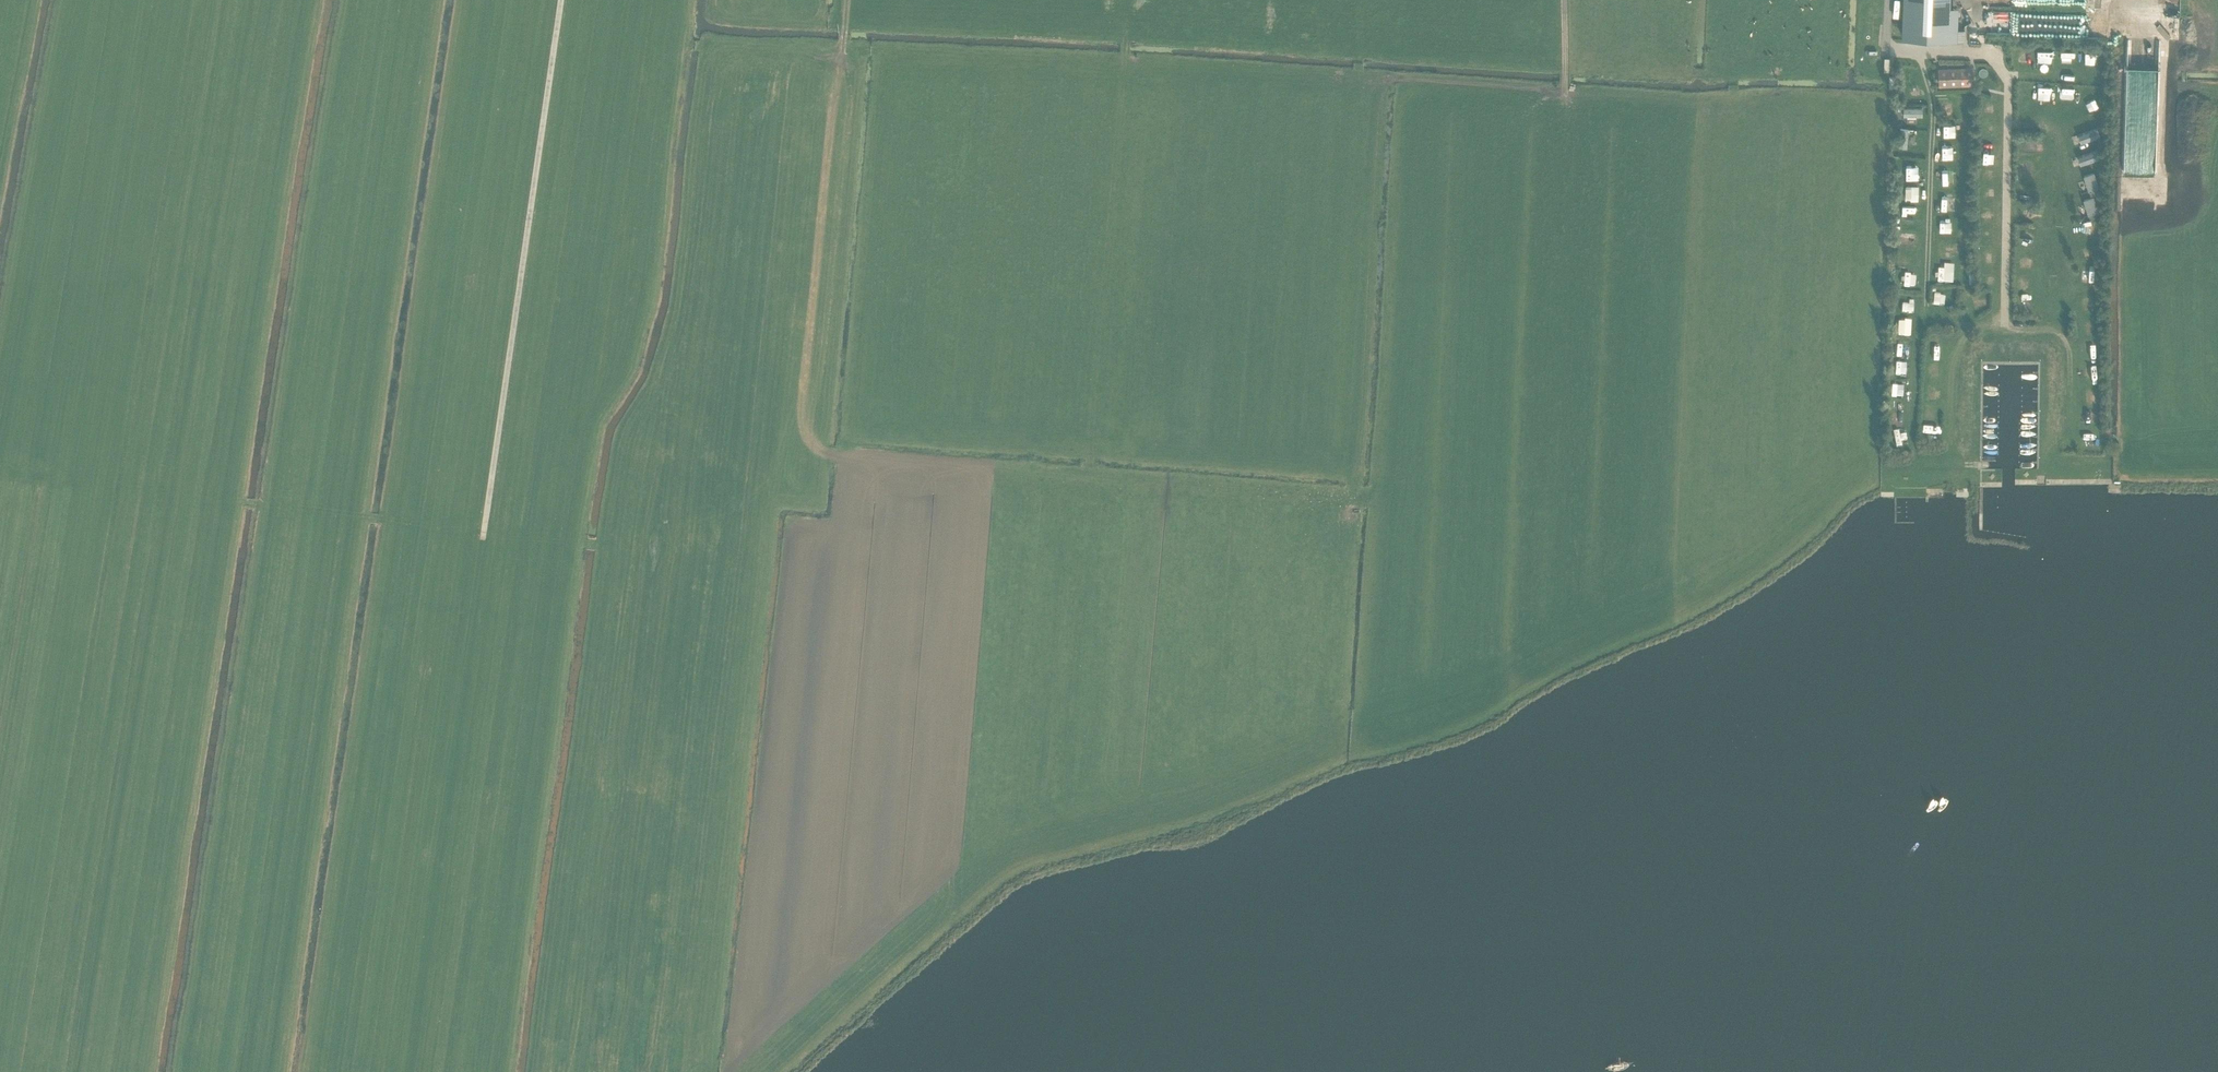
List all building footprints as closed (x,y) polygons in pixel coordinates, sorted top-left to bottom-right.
[(1904,39),(1948,41),(1950,0),(1906,0),(1904,39)] [(1973,67),(1938,69),(1939,87),(1974,85),(1973,67)] [(1923,105),(1904,104),(1903,117),(1922,118),(1923,105)] [(1900,126),(1899,149),(1907,149),(1908,126),(1900,126)] [(1906,166),(1906,180),(1917,180),(1918,166),(1906,166)] [(1904,229),(1904,245),(1910,245),(1910,241),(1915,241),(1916,230),(1904,229)] [(1953,242),(1940,242),(1941,257),(1953,256),(1953,242)] [(1944,262),(1944,267),(1937,267),(1937,282),(1954,281),(1954,262),(1944,262)] [(1904,287),(1917,287),(1917,273),(1905,272),(1904,287)] [(1935,344),(1949,346),(1950,338),(1935,336),(1935,344)]
